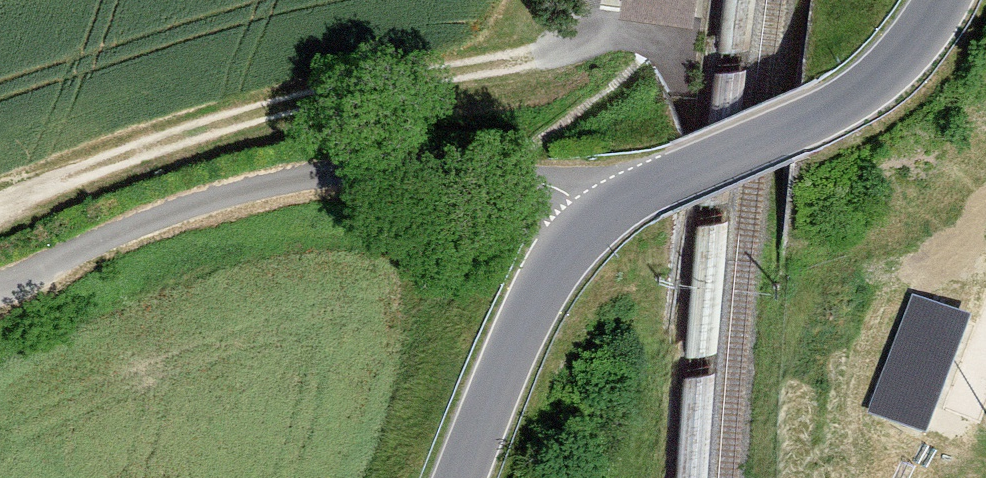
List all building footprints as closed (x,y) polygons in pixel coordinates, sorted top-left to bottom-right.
[(622,23),(707,30),(709,0),(624,0),(622,23)] [(915,295),(868,415),(932,439),(971,313),(915,295)]
